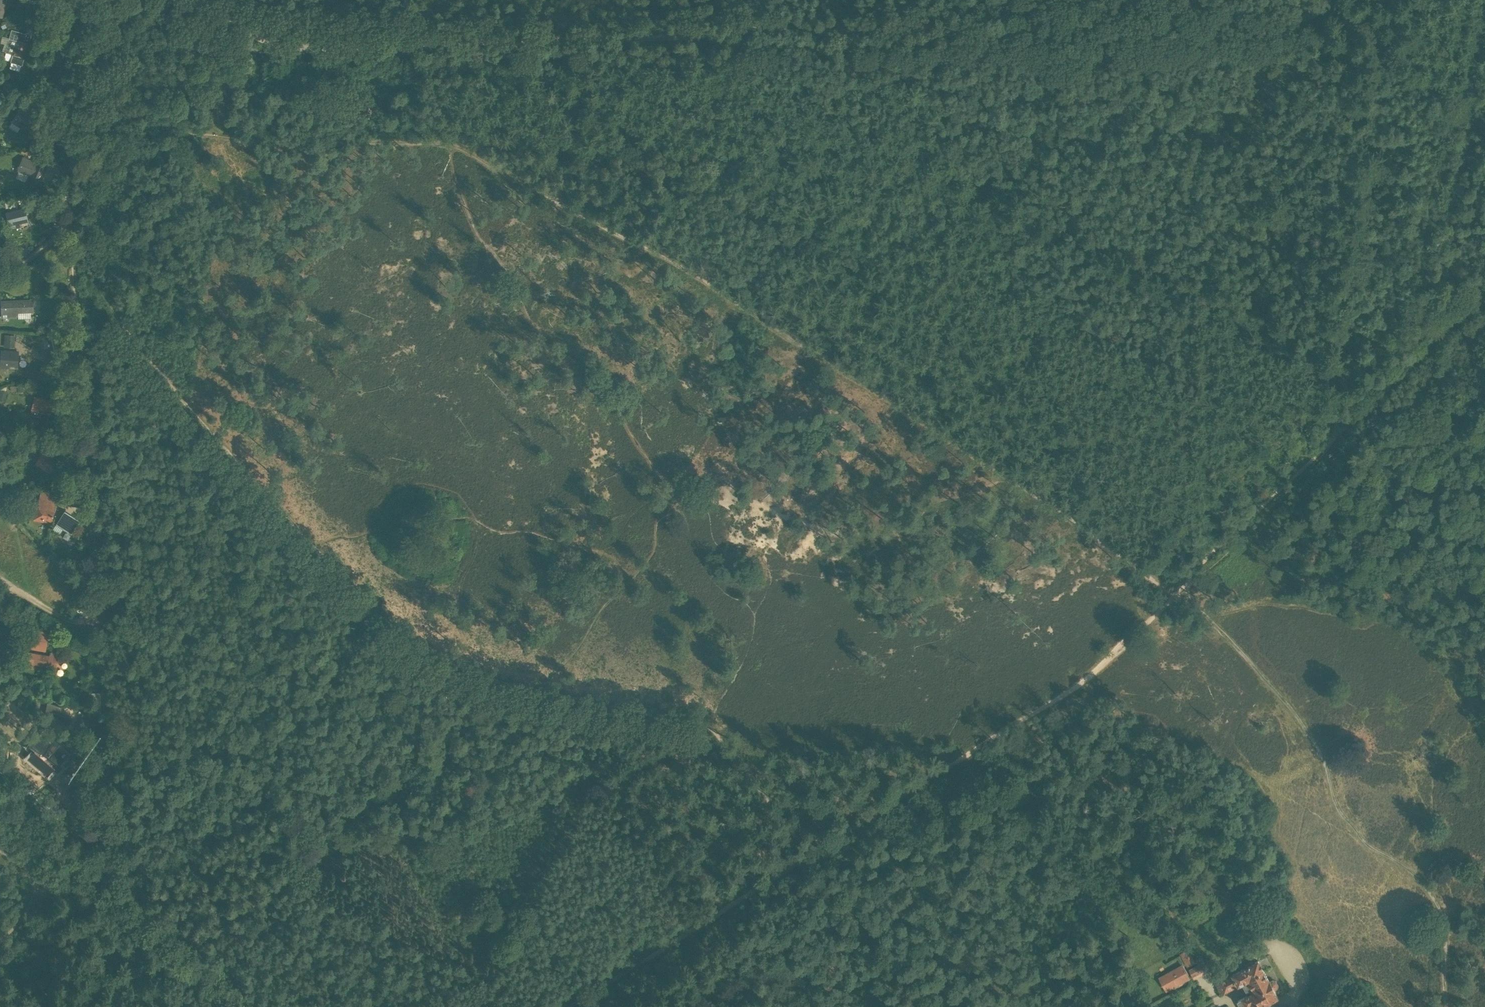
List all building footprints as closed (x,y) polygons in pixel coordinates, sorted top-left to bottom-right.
[(3,18),(5,6),(8,7),(10,0),(0,0),(0,18),(3,18)] [(11,28),(4,52),(12,54),(14,55),(12,61),(22,64),(24,58),(26,58),(29,44),(28,44),(31,32),(26,31),(26,32),(11,28)] [(47,107),(52,110),(55,103),(51,100),(47,107)] [(33,127),(41,115),(24,104),(21,109),(20,109),(19,111),(12,122),(21,128),(25,122),(33,127)] [(34,161),(23,156),(17,170),(28,175),(28,177),(41,183),(49,164),(35,159),(34,161)] [(14,198),(3,200),(4,206),(15,204),(14,198)] [(9,225),(27,221),(24,207),(6,212),(9,225)] [(3,318),(14,317),(14,312),(32,311),(32,300),(3,301),(3,318)] [(15,335),(5,334),(4,347),(14,348),(15,335)] [(0,362),(0,368),(10,369),(10,366),(18,367),(19,351),(1,349),(0,362)] [(0,396),(0,401),(6,402),(8,392),(1,390),(0,396)] [(31,410),(30,415),(40,417),(41,412),(50,415),(54,401),(34,396),(31,410)] [(9,431),(2,434),(3,440),(11,437),(9,431)] [(34,438),(44,443),(48,436),(38,431),(34,438)] [(65,435),(58,442),(63,447),(71,440),(65,435)] [(44,446),(34,464),(43,469),(53,451),(44,446)] [(53,451),(43,469),(52,474),(58,463),(62,455),(54,451),(53,451)] [(38,504),(36,504),(32,520),(52,524),(55,508),(54,508),(57,495),(41,492),(38,504)] [(59,524),(70,531),(70,532),(71,532),(80,518),(79,517),(78,519),(63,510),(65,508),(64,508),(60,514),(55,522),(55,523),(56,522),(59,524)] [(34,630),(31,648),(45,650),(48,632),(34,630)] [(0,640),(0,660),(11,660),(10,654),(14,654),(14,638),(2,639),(2,640),(0,640)] [(26,651),(23,666),(32,668),(32,669),(39,670),(40,667),(56,669),(59,652),(50,650),(49,655),(34,653),(26,651)] [(51,703),(45,723),(59,727),(66,709),(51,703)] [(28,759),(27,760),(46,776),(53,769),(56,771),(59,768),(56,765),(59,762),(65,755),(58,749),(52,755),(50,753),(49,753),(51,743),(46,738),(41,745),(38,748),(35,746),(31,749),(34,752),(28,759)] [(1187,967),(1196,962),(1188,949),(1179,954),(1187,967)] [(1194,979),(1216,967),(1211,957),(1189,969),(1194,979)] [(1267,957),(1258,962),(1257,960),(1254,962),(1250,962),(1246,964),(1243,968),(1232,974),(1218,982),(1219,983),(1216,984),(1221,994),(1246,980),(1253,992),(1238,1000),(1241,1006),(1258,1006),(1277,996),(1273,989),(1277,988),(1277,985),(1275,981),(1279,978),(1267,957)] [(1166,990),(1189,978),(1182,965),(1159,978),(1166,990)]
